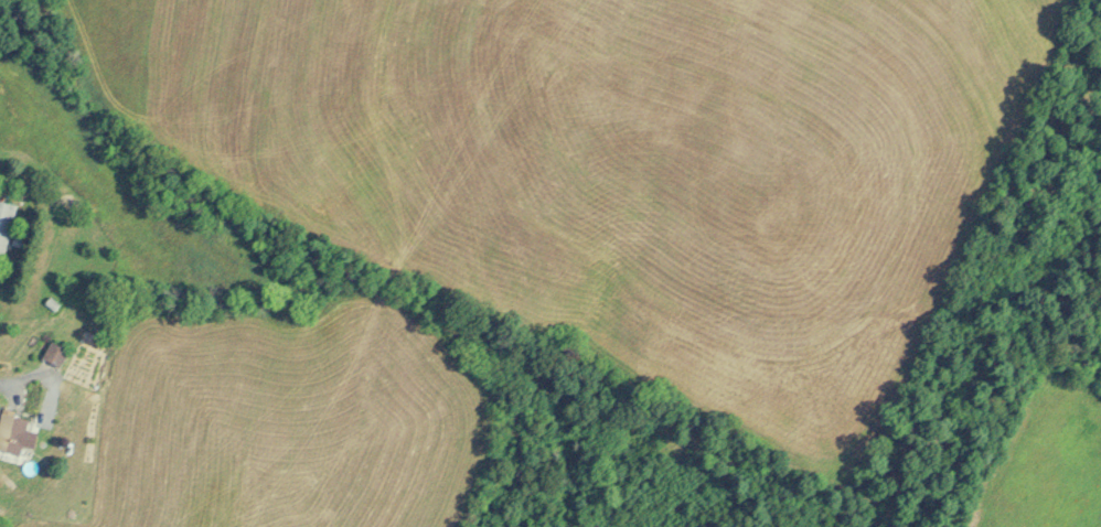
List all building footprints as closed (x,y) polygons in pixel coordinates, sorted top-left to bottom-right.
[(6,258),(0,257),(0,201),(19,206),(6,258)] [(50,295),(61,304),(50,314),(41,303),(50,295)] [(53,338),(71,349),(61,365),(43,355),(53,338)] [(22,464),(0,458),(0,428),(4,412),(34,421),(32,431),(36,432),(30,456),(22,464)]
